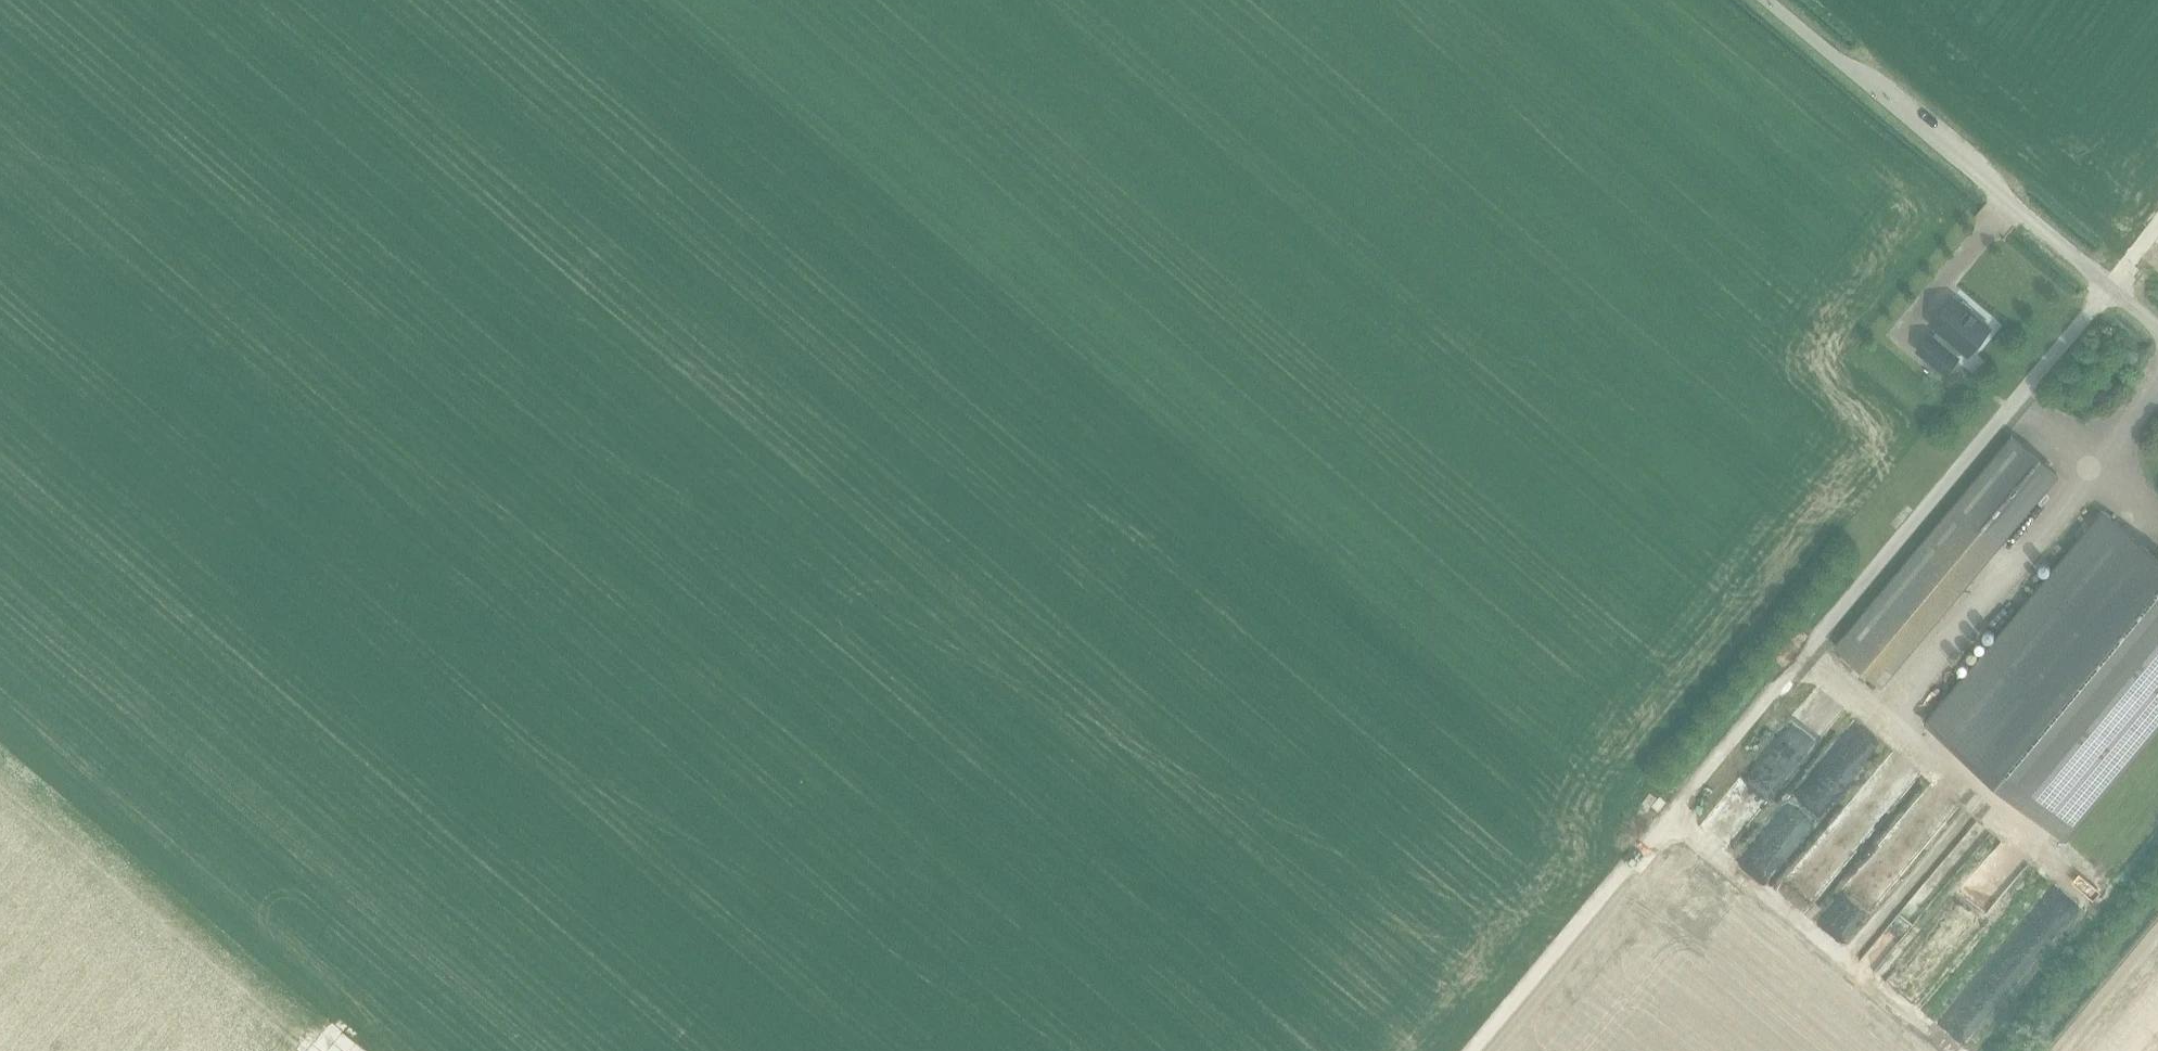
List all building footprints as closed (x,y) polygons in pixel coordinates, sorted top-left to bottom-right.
[(1930,334),(1916,350),(1944,373),(1957,357),(1956,356),(1961,350),(1967,355),(1990,327),(1953,297),(1930,324),(1940,332),(1935,338),(1930,334)] [(1851,659),(1880,684),(2056,474),(2027,449),(2012,436),(1835,647),(1850,660),(1851,659)] [(2102,512),(1925,723),(2063,839),(2157,726),(2157,558),(2102,512)] [(1789,845),(1875,754),(1858,738),(1772,829),(1789,845)] [(1893,761),(1910,782),(1929,766),(1912,745),(1893,761)] [(1715,809),(1743,830),(1777,786),(1749,765),(1715,809)] [(1892,793),(1905,780),(1889,765),(1876,778),(1892,793)] [(1877,938),(1888,949),(1904,934),(1893,923),(1877,938)]
